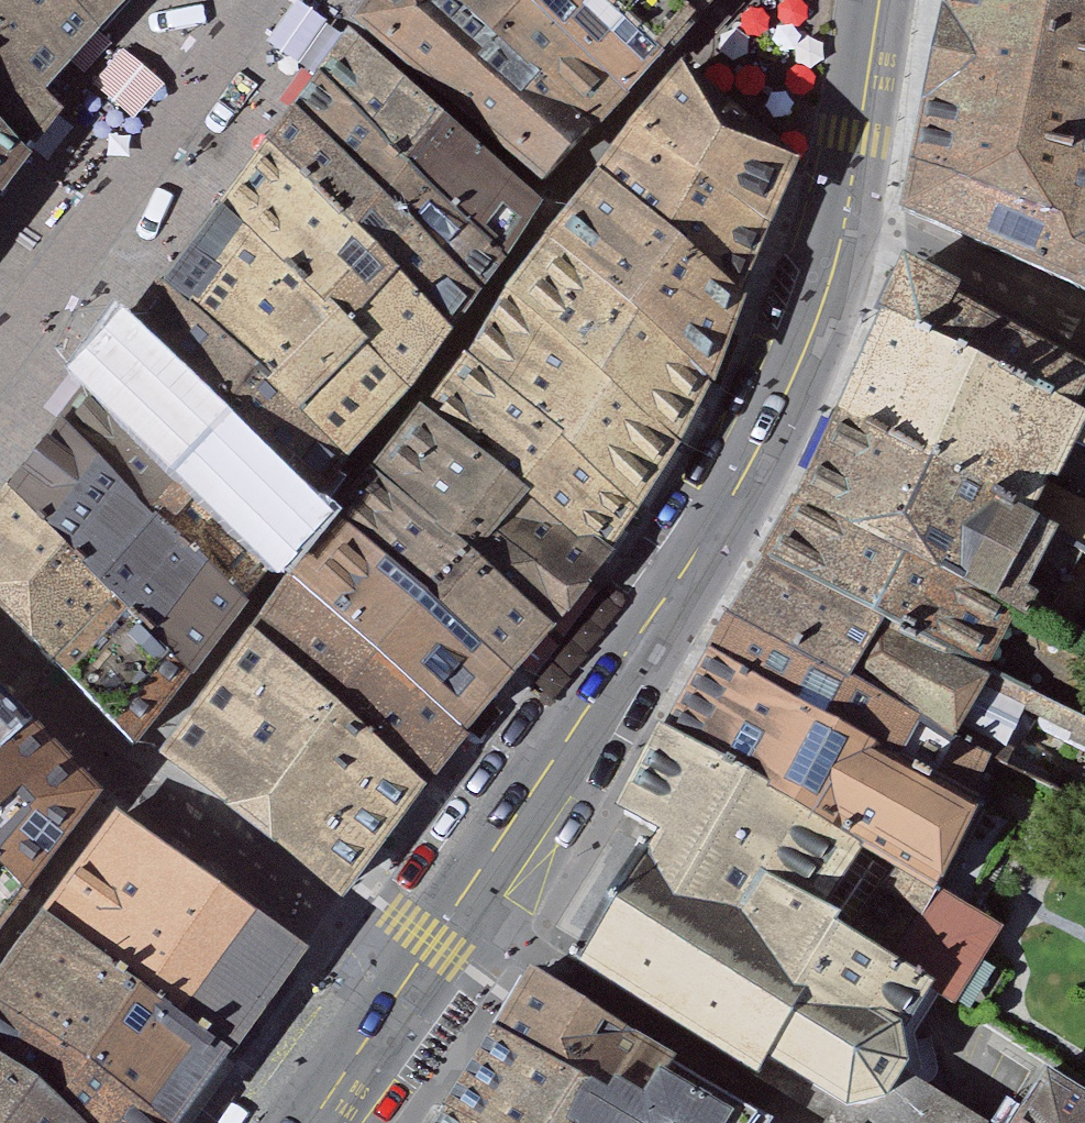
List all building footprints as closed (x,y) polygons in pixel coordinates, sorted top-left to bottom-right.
[(63,104),(91,70),(149,0),(0,0),(0,51),(63,104)] [(388,0),(341,0),(331,14),(308,46),(526,241),(559,196),(581,166),(388,0)] [(604,137),(642,96),(539,0),(440,0),(604,137)] [(642,96),(673,63),(608,0),(539,0),(642,96)] [(673,63),(709,22),(686,0),(608,0),(673,63)] [(709,22),(729,0),(686,0),(709,22)] [(1084,301),(1084,0),(943,0),(907,214),(1084,301)] [(264,97),(490,290),(526,241),(308,46),(277,83),(264,97)] [(0,51),(0,104),(63,155),(86,126),(63,104),(0,51)] [(701,86),(654,149),(799,238),(827,165),(701,86)] [(225,146),(454,342),(490,290),(264,97),(225,146)] [(21,215),(63,155),(0,104),(0,197),(21,215)] [(181,207),(416,393),(454,342),(225,146),(190,194),(181,207)] [(654,149),(589,228),(640,259),(663,225),(775,302),(799,238),(654,149)] [(9,231),(21,215),(0,197),(0,243),(9,231)] [(133,271),(364,462),(416,393),(181,207),(172,217),(133,271)] [(589,228),(558,272),(732,394),(775,302),(663,225),(640,259),(589,228)] [(871,321),(1084,410),(1084,355),(898,261),(871,321)] [(102,319),(327,510),(364,462),(133,271),(102,319)] [(487,361),(663,515),(732,394),(558,272),(487,361)] [(67,365),(285,564),(327,510),(102,319),(67,365)] [(833,415),(1069,505),(1080,479),(1083,471),(1084,470),(1084,410),(871,321),(833,415)] [(449,412),(636,562),(663,515),(487,361),(449,412)] [(36,406),(254,601),(285,564),(67,365),(36,406)] [(0,453),(0,478),(107,575),(205,663),(254,601),(36,406),(12,437),(0,453)] [(359,528),(542,671),(636,562),(449,412),(410,464),(359,528)] [(792,498),(1084,629),(1084,622),(1064,608),(1079,568),(1039,550),(1046,532),(1084,547),(1084,511),(1069,505),(833,415),(792,498)] [(42,655),(107,575),(0,478),(0,614),(42,655)] [(1080,479),(1069,505),(1084,511),(1084,481),(1080,479)] [(768,546),(1059,689),(1080,699),(1084,701),(1084,629),(792,498),(768,546)] [(315,582),(502,720),(542,671),(359,528),(315,582)] [(1004,754),(1024,762),(1059,689),(768,546),(730,607),(1004,754)] [(107,575),(42,655),(142,744),(205,663),(107,575)] [(278,629),(463,763),(502,720),(315,582),(278,629)] [(905,834),(863,910),(975,971),(999,986),(1020,949),(983,925),(1002,892),(976,878),(1014,804),(987,791),(1004,754),(730,607),(671,718),(905,834)] [(463,763),(278,629),(241,679),(173,768),(356,910),(463,763)] [(1080,699),(1071,718),(1073,725),(1083,730),(1084,731),(1084,701),(1080,699)] [(850,967),(948,1021),(975,971),(863,910),(905,834),(671,718),(624,805),(683,830),(672,847),(860,950),(850,967)] [(10,738),(0,729),(0,748),(10,738)] [(27,895),(88,813),(10,738),(0,748),(0,871),(27,895)] [(643,830),(584,941),(796,1073),(811,1054),(897,1102),(931,1097),(944,1070),(951,1056),(948,1021),(850,967),(860,950),(672,847),(643,830)] [(117,838),(59,918),(251,1058),(307,976),(117,838)] [(27,895),(0,871),(0,931),(27,895)] [(0,998),(152,1122),(205,1122),(251,1058),(59,918),(0,998)] [(442,1112),(460,1122),(794,1122),(797,1117),(539,963),(442,1112)] [(65,1122),(152,1122),(0,998),(0,1072),(65,1122)] [(796,1073),(875,1122),(998,1122),(1006,1108),(944,1070),(931,1097),(897,1102),(811,1054),(796,1073)] [(1024,1122),(1084,1122),(1084,1076),(1063,1063),(1024,1122)] [(0,1072),(0,1122),(65,1122),(0,1072)] [(442,1112),(435,1122),(460,1122),(442,1112)]
